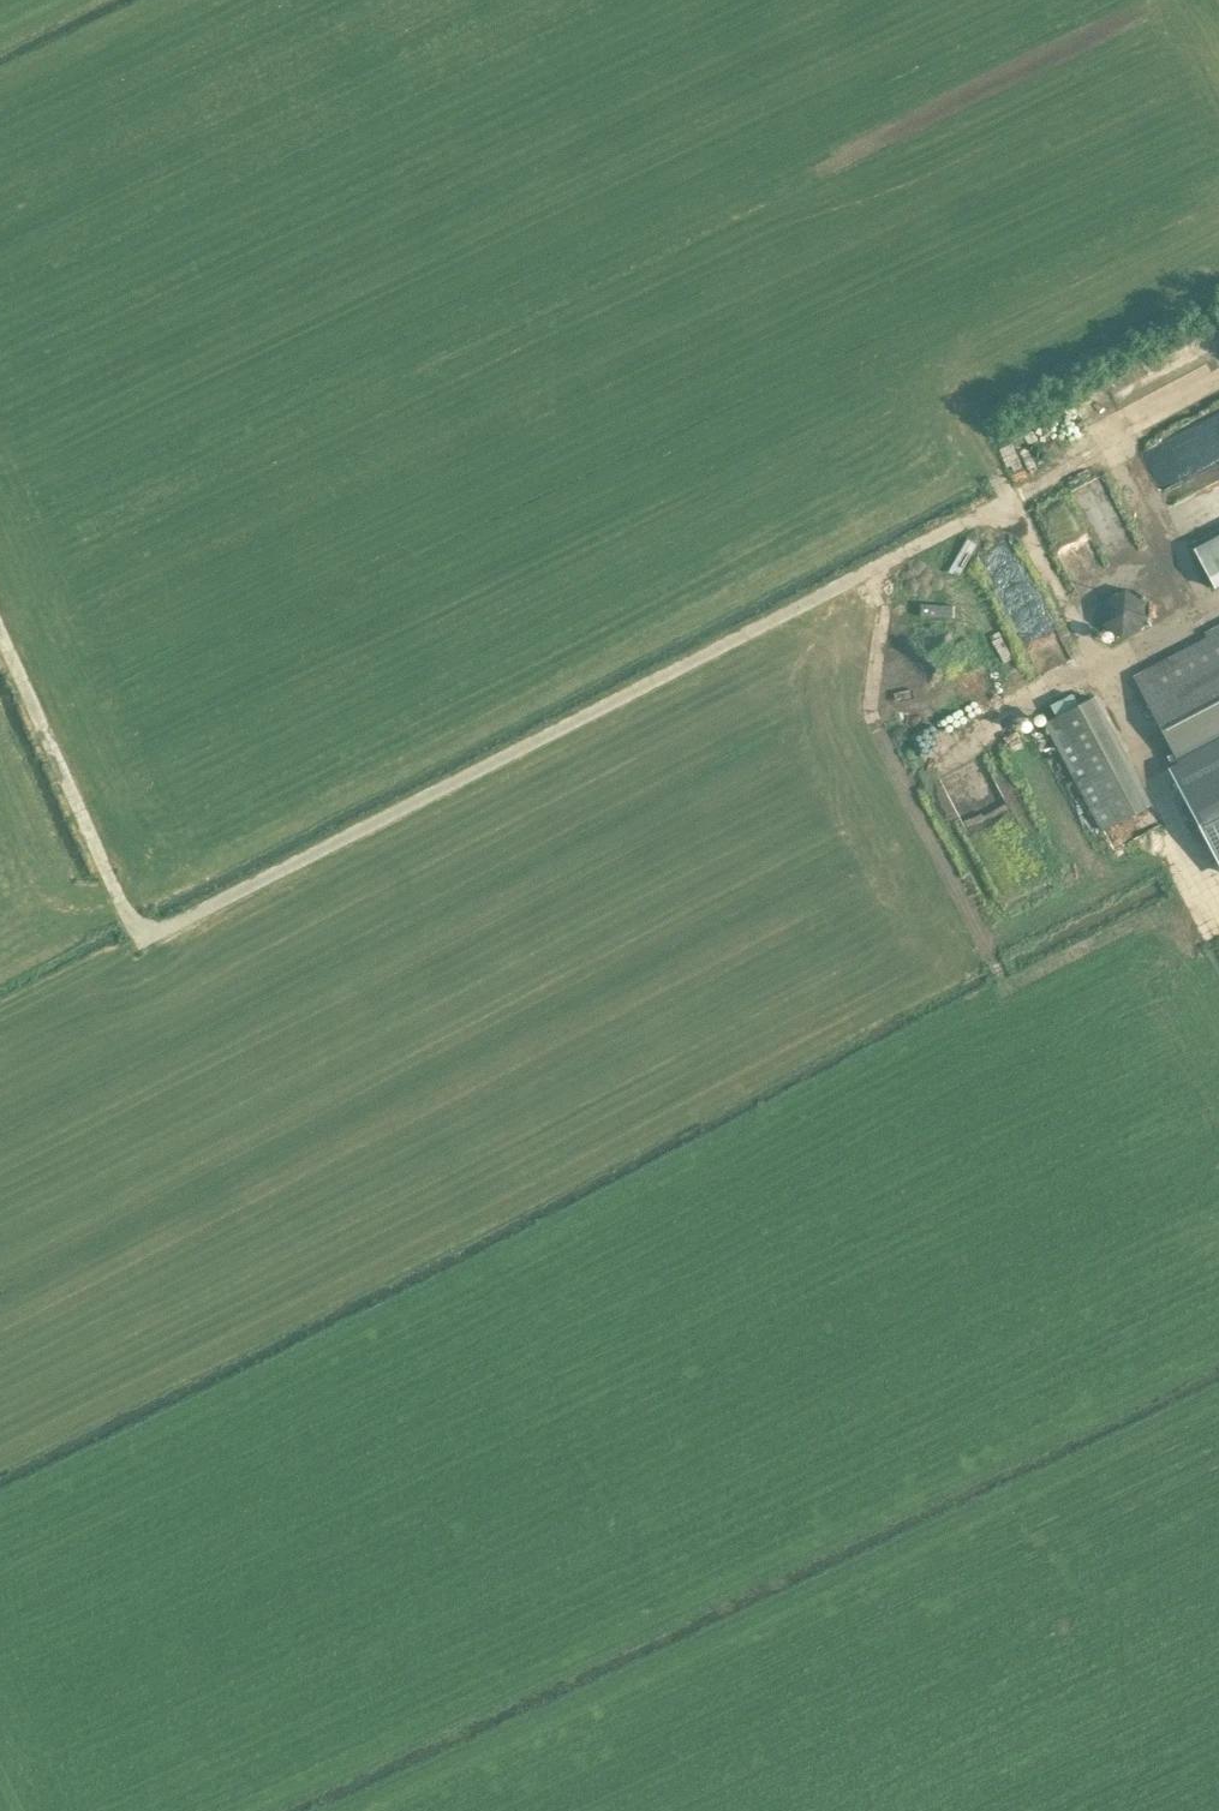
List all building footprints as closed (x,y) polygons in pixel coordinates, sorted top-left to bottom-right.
[(1205,349),(1213,374),(1218,372),(1218,345),(1205,349)] [(1089,480),(1115,539),(1143,527),(1116,467),(1089,480)] [(1009,569),(1033,551),(1019,531),(994,550),(1009,569)] [(1218,589),(1218,541),(1199,552),(1218,590),(1218,589)] [(1137,678),(1190,778),(1194,785),(1218,771),(1218,635),(1137,678)] [(999,718),(1035,697),(1020,673),(985,694),(999,718)] [(1153,807),(1097,700),(1049,725),(1105,832),(1153,807)] [(958,707),(927,722),(935,739),(966,723),(958,707)] [(1194,785),(1190,778),(1179,783),(1218,859),(1218,771),(1194,785)]
